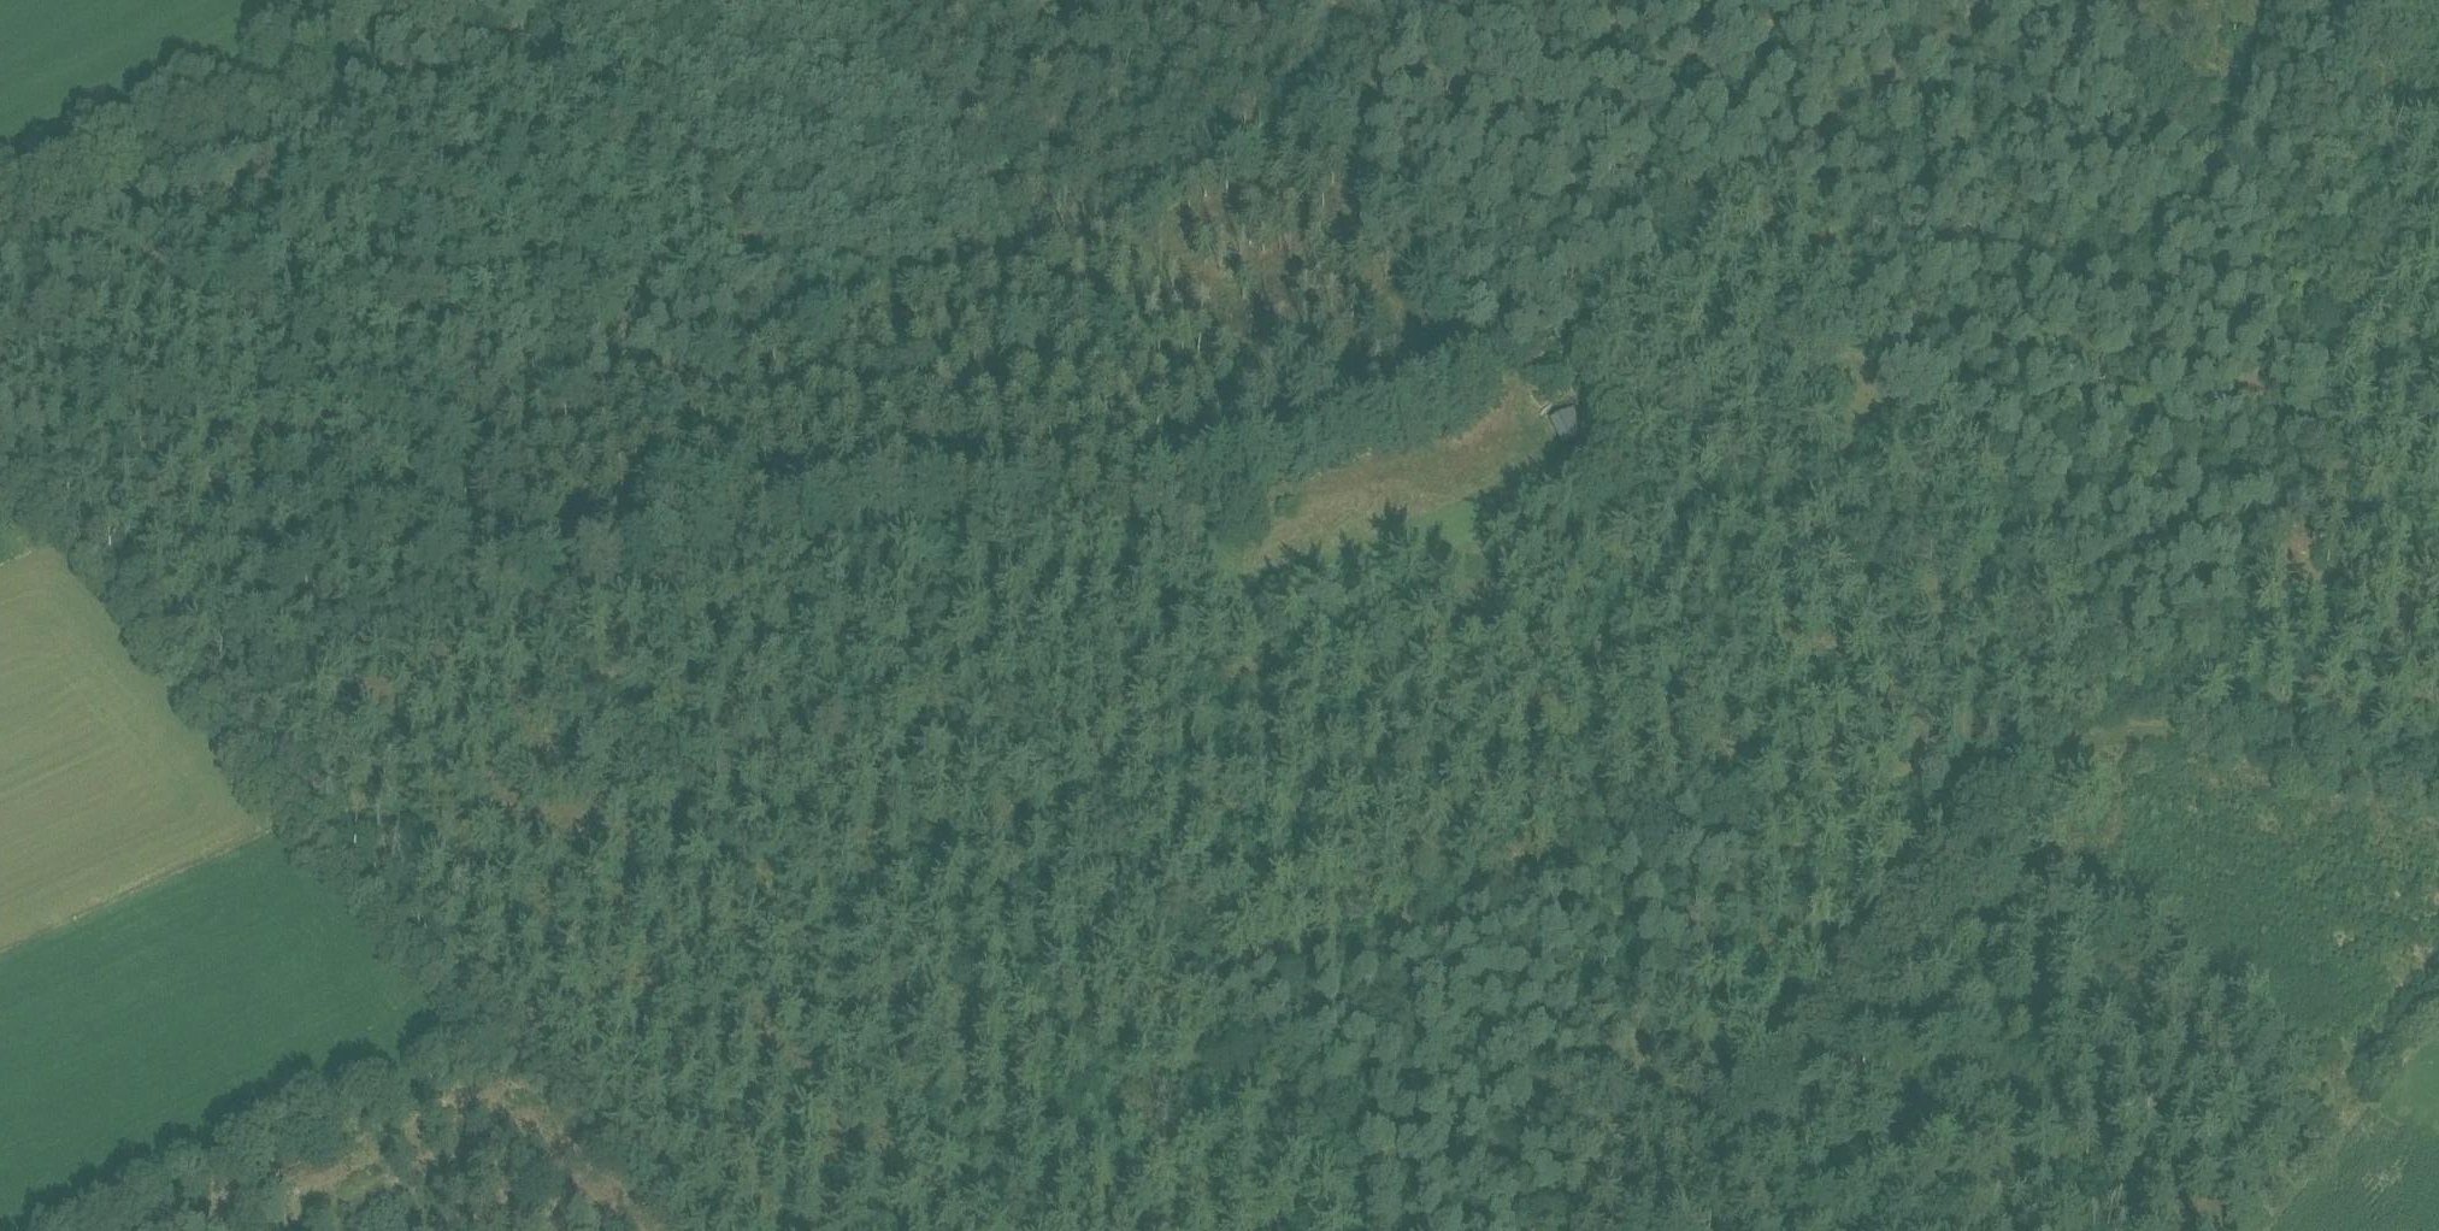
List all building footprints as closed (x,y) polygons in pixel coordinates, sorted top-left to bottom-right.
[(1561,447),(1585,435),(1573,412),(1549,424),(1561,447)]
